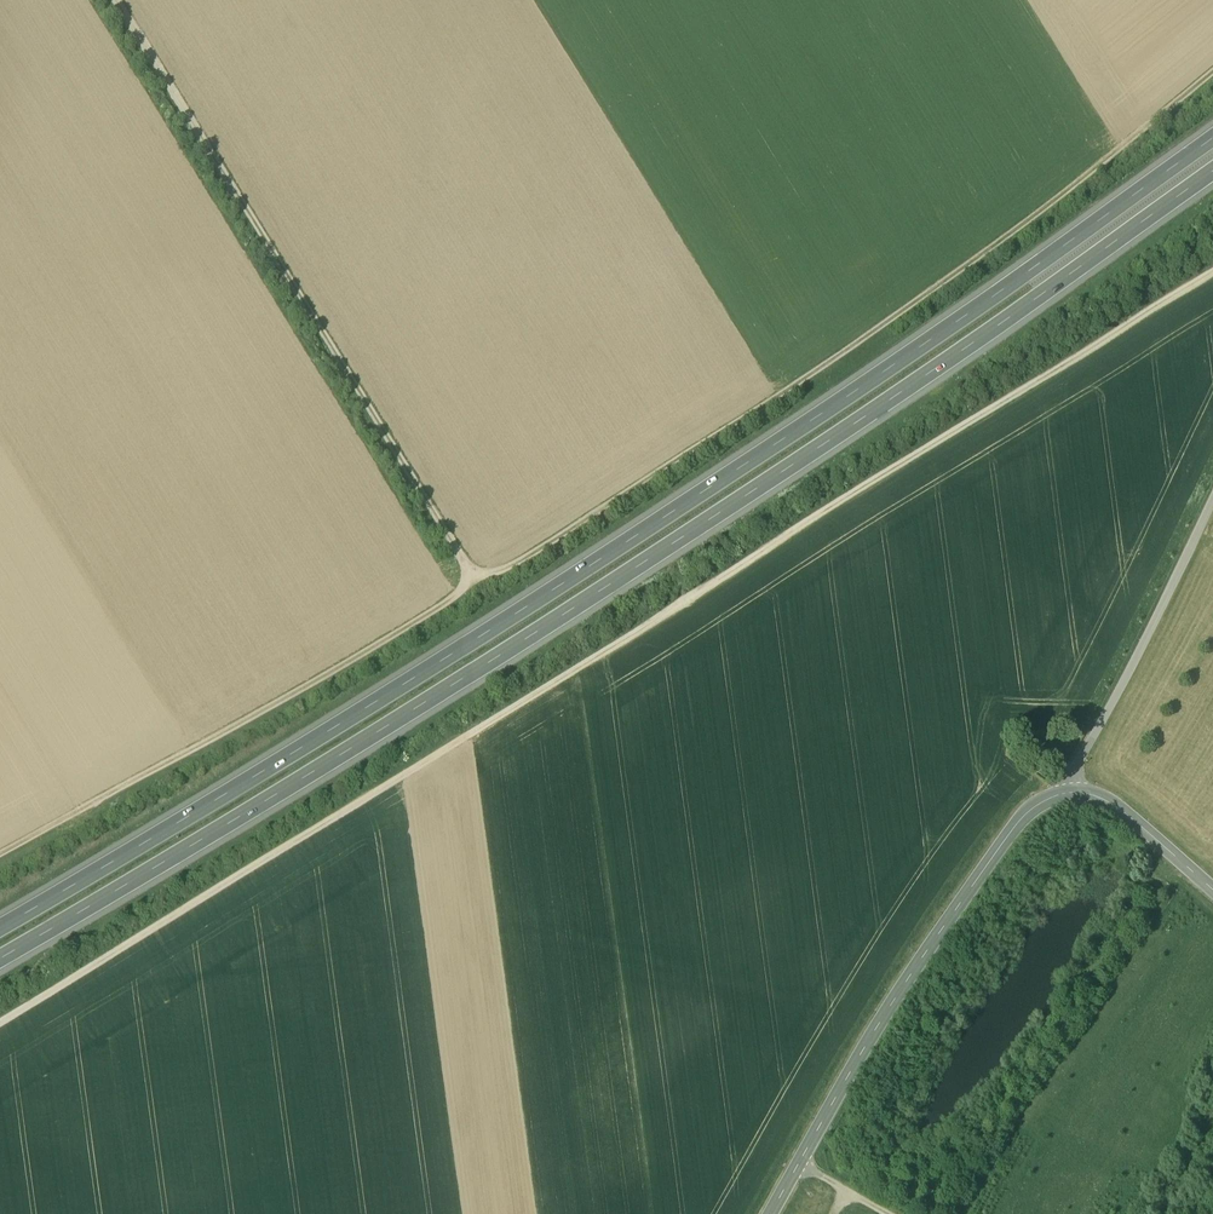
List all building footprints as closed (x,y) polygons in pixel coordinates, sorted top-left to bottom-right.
[(1057,756),(1044,745),(1043,746),(1042,745),(1040,745),(1039,745),(1037,746),(1036,747),(1036,749),(1035,750),(1036,752),(1037,753),(1036,754),(1049,765),(1057,756)]
